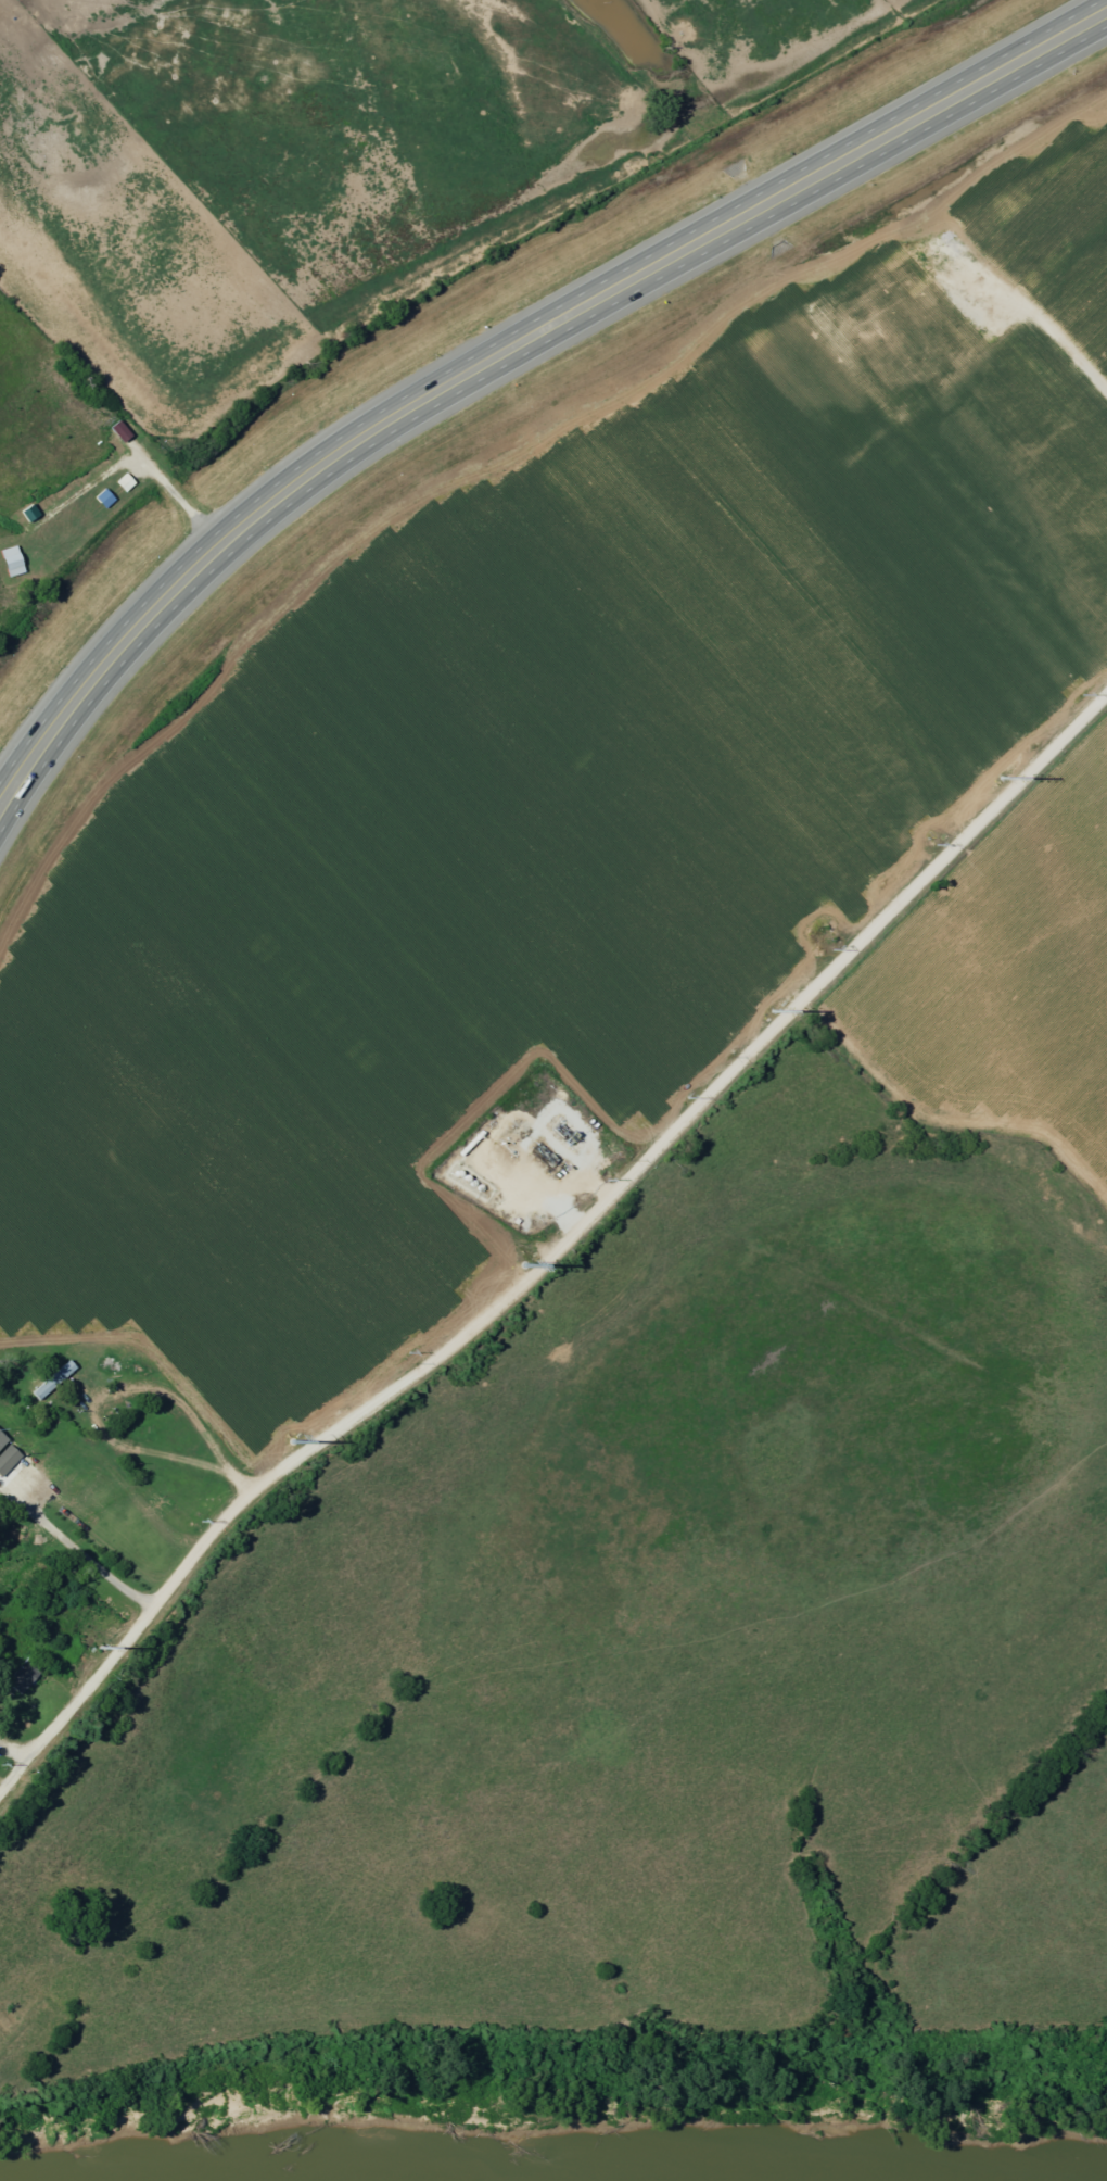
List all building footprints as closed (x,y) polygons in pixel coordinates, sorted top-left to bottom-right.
[(863,307),(864,307),(864,308),(864,310),(864,311),(864,312),(863,313),(863,314),(862,314),(861,315),(860,315),(858,315),(857,314),(856,313),(855,312),(855,311),(855,310),(855,308),(856,307),(857,306),(858,306),(858,305),(860,305),(861,306),(862,306),(863,306),(863,307)] [(126,449),(120,443),(129,435),(115,421),(107,428),(115,436),(106,444),(118,457),(126,449)] [(93,496),(101,509),(112,502),(104,489),(93,496)] [(23,526),(0,515),(0,527),(19,536),(23,526)] [(5,578),(22,574),(15,546),(0,550),(0,557),(5,578)] [(478,1130),(454,1152),(457,1157),(482,1134),(478,1130)] [(470,1180),(470,1181),(471,1181),(472,1182),(473,1183),(473,1184),(473,1185),(472,1186),(472,1187),(471,1188),(470,1188),(469,1189),(468,1188),(467,1188),(466,1188),(466,1187),(465,1186),(465,1185),(465,1184),(465,1183),(465,1182),(466,1182),(466,1181),(467,1181),(468,1180),(469,1180),(470,1180)] [(478,1185),(479,1186),(480,1186),(481,1187),(482,1188),(482,1189),(482,1190),(481,1192),(481,1193),(480,1194),(479,1194),(478,1194),(478,1195),(476,1194),(475,1194),(474,1194),(473,1193),(473,1192),(473,1190),(472,1189),(473,1188),(473,1187),(474,1186),(475,1186),(476,1185),(478,1185)] [(28,1390),(35,1400),(76,1372),(69,1362),(28,1390)]
